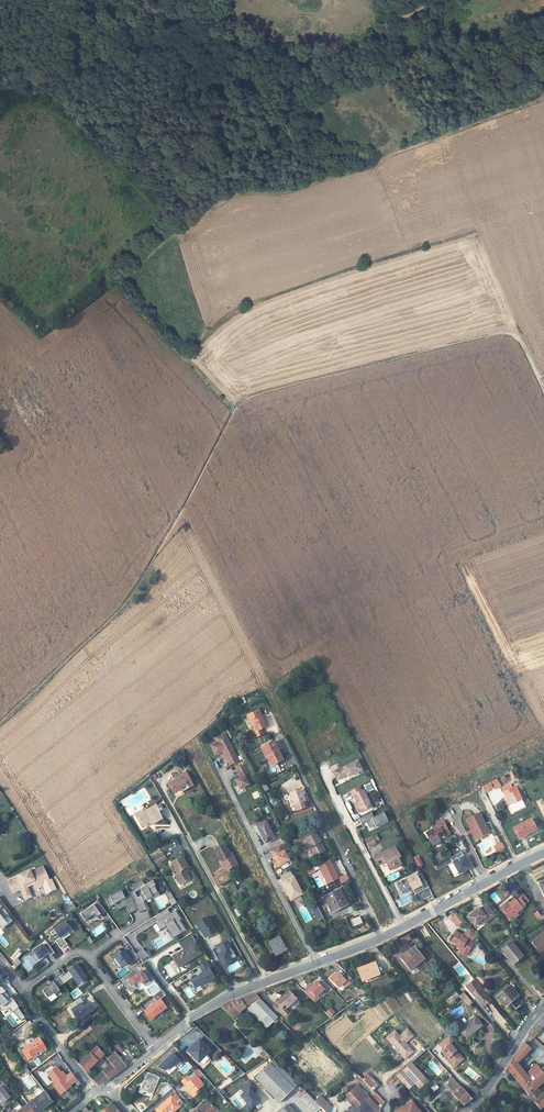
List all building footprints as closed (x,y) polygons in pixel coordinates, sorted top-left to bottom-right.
[(248,714),(256,731),(254,732),(257,737),(264,734),(262,729),(266,727),(258,710),(248,714)] [(256,731),(248,714),(246,715),(254,732),(256,731)] [(225,734),(216,739),(218,743),(214,745),(219,754),(223,752),(230,766),(239,762),(225,734)] [(274,742),(264,747),(269,757),(268,758),(272,766),(283,760),(274,742)] [(269,757),(264,747),(261,749),(266,759),(267,758),(268,758),(269,757)] [(357,761),(334,773),(338,781),(347,776),(348,778),(362,771),(357,761)] [(246,764),(237,769),(241,777),(235,780),(240,790),(249,785),(248,783),(254,780),(246,764)] [(179,777),(173,780),(167,784),(170,789),(174,787),(176,791),(181,789),(182,790),(192,785),(186,772),(178,776),(179,777)] [(496,777),(482,787),(486,794),(501,784),(496,777)] [(511,783),(503,787),(505,792),(513,788),(511,783)] [(360,788),(352,792),(358,805),(359,806),(356,808),(359,814),(371,808),(362,790),(361,791),(360,788)] [(505,792),(504,792),(506,796),(508,796),(512,804),(522,799),(518,790),(515,791),(514,788),(513,788),(505,792)] [(300,803),(305,802),(308,800),(305,793),(304,794),(302,795),(300,789),(289,793),(283,795),(290,812),(302,808),(300,803)] [(145,808),(135,814),(138,820),(141,818),(145,826),(150,824),(149,821),(151,820),(152,822),(157,820),(162,817),(159,812),(160,811),(156,805),(150,808),(146,810),(145,808)] [(387,820),(383,812),(374,817),(371,812),(359,818),(361,823),(366,821),(368,825),(373,822),(375,826),(387,820)] [(480,813),(466,820),(475,838),(480,835),(481,836),(489,832),(480,813)] [(531,818),(513,826),(518,837),(526,833),(536,829),(531,818)] [(444,819),(433,825),(434,827),(428,830),(431,836),(429,837),(432,845),(441,840),(439,836),(443,834),(444,836),(451,833),(444,819)] [(266,821),(257,826),(261,834),(261,835),(265,844),(274,839),(266,821)] [(304,839),(313,857),(322,852),(319,846),(318,846),(317,844),(320,842),(316,835),(315,834),(314,834),(312,829),(302,835),(304,839)] [(376,845),(373,838),(367,842),(370,848),(376,845)] [(225,848),(216,853),(223,865),(224,864),(229,873),(238,868),(233,857),(231,858),(225,848)] [(278,848),(271,852),(273,857),(274,856),(276,860),(275,861),(273,862),(276,868),(280,866),(279,865),(288,861),(284,851),(281,853),(278,848)] [(381,854),(375,857),(380,866),(386,863),(389,868),(394,866),(396,869),(402,865),(399,859),(402,858),(396,848),(382,855),(381,854)] [(164,854),(156,859),(160,866),(168,861),(164,854)] [(172,864),(178,874),(184,885),(192,880),(193,880),(187,869),(189,868),(183,858),(180,860),(172,864)] [(326,862),(317,867),(326,886),(338,880),(331,866),(329,867),(326,862)] [(19,879),(7,884),(12,894),(20,890),(18,888),(23,885),(23,887),(32,883),(35,889),(49,882),(43,868),(31,873),(30,871),(18,876),(19,879)] [(415,873),(396,884),(400,892),(411,886),(415,895),(429,888),(422,874),(417,876),(415,873)] [(349,880),(346,875),(339,879),(342,884),(349,880)] [(293,877),(281,883),(290,900),(293,899),(300,895),(302,895),(293,877)] [(157,892),(154,886),(155,885),(152,879),(144,883),(142,879),(131,884),(133,890),(129,892),(130,894),(137,909),(139,912),(147,908),(143,901),(142,899),(151,895),(157,892)] [(234,896),(244,892),(242,888),(237,890),(235,884),(230,886),(234,896)] [(130,894),(125,896),(121,889),(110,895),(110,896),(105,899),(110,907),(114,905),(117,910),(126,906),(129,913),(137,909),(130,894)] [(339,889),(324,897),(330,911),(346,903),(339,889)] [(175,900),(169,891),(164,894),(169,903),(175,900)] [(29,892),(22,895),(25,902),(32,898),(29,892)] [(510,903),(502,909),(506,915),(508,917),(509,918),(512,916),(513,918),(518,913),(517,911),(522,907),(521,905),(524,902),(520,897),(516,900),(515,898),(510,903)] [(105,911),(98,901),(81,913),(85,920),(93,914),(95,917),(100,913),(101,914),(105,911)] [(508,901),(500,907),(502,909),(510,903),(508,901)] [(69,913),(76,908),(73,902),(65,907),(69,913)] [(479,908),(468,918),(476,927),(483,921),(487,917),(490,921),(496,916),(487,905),(481,910),(479,908)] [(9,914),(4,908),(0,911),(0,921),(4,918),(9,914)] [(185,930),(179,920),(180,919),(175,910),(170,913),(167,908),(156,915),(159,920),(156,922),(160,929),(167,925),(171,932),(170,933),(169,933),(172,938),(185,930)] [(457,914),(452,918),(458,926),(464,921),(457,914)] [(208,917),(197,924),(205,937),(216,931),(208,917)] [(71,929),(66,922),(55,929),(54,929),(50,932),(53,935),(56,932),(60,937),(55,941),(61,948),(67,944),(62,936),(68,932),(71,929)] [(96,937),(108,929),(104,922),(91,931),(96,937)] [(458,947),(462,950),(464,947),(470,951),(474,943),(474,942),(472,941),(473,940),(477,937),(470,929),(469,931),(471,933),(467,936),(466,938),(463,937),(464,935),(457,931),(452,941),(457,944),(459,945),(458,947)] [(531,942),(538,950),(543,945),(543,932),(531,942)] [(184,951),(173,957),(180,967),(202,953),(191,936),(180,943),(184,951)] [(278,937),(268,942),(275,956),(286,950),(278,937)] [(396,960),(401,957),(400,956),(417,943),(413,938),(392,955),(396,960)] [(234,953),(228,944),(230,943),(229,940),(219,946),(223,953),(218,956),(224,966),(232,961),(229,956),(234,953)] [(54,953),(47,942),(43,945),(42,944),(33,950),(36,954),(32,957),(36,963),(43,957),(43,956),(47,953),(50,956),(54,953)] [(512,942),(503,950),(509,958),(511,957),(516,963),(524,957),(512,942)] [(414,947),(402,957),(412,969),(424,959),(414,947)] [(133,962),(139,957),(136,953),(133,948),(126,953),(126,952),(125,953),(123,951),(122,952),(119,948),(109,955),(112,959),(115,957),(121,965),(122,966),(127,962),(131,960),(133,962)] [(148,955),(143,948),(136,953),(139,957),(141,960),(148,955)] [(121,965),(115,957),(112,959),(118,968),(121,965)] [(18,958),(13,963),(17,967),(22,962),(18,958)] [(209,978),(213,976),(209,968),(210,967),(206,960),(198,965),(201,970),(202,972),(199,974),(198,974),(199,975),(190,980),(194,987),(203,982),(204,983),(210,980),(209,978)] [(376,961),(358,968),(361,977),(369,975),(370,977),(380,974),(376,961)] [(86,977),(76,964),(68,970),(69,972),(72,977),(77,983),(86,977)] [(150,982),(141,970),(137,973),(133,969),(120,979),(130,993),(136,988),(136,987),(133,984),(139,979),(142,983),(145,986),(150,982)] [(66,981),(72,977),(69,972),(63,976),(66,981)] [(334,975),(330,978),(338,988),(346,981),(349,984),(354,980),(347,973),(343,977),(338,973),(335,976),(334,975)] [(66,981),(63,976),(61,974),(57,978),(62,984),(66,981)] [(61,992),(58,988),(62,985),(57,978),(52,981),(53,983),(48,986),(42,990),(47,997),(53,993),(56,996),(61,992)] [(317,980),(327,989),(330,986),(320,978),(317,980)] [(467,987),(473,994),(475,992),(479,996),(478,997),(485,1006),(492,1000),(488,995),(487,993),(483,988),(476,980),(467,987)] [(308,987),(304,991),(315,1002),(319,998),(317,996),(324,989),(317,982),(313,985),(309,988),(308,987)] [(507,987),(494,998),(502,1008),(515,997),(507,987)] [(160,999),(166,994),(162,989),(153,996),(157,1001),(144,1011),(148,1016),(153,1013),(155,1016),(166,1007),(160,999)] [(272,1006),(284,1018),(288,1013),(283,1009),(295,997),(288,990),(276,1002),(272,1006)] [(88,1002),(94,999),(89,991),(83,995),(88,1002)] [(464,991),(461,994),(469,1004),(472,1002),(464,991)] [(231,1001),(221,1007),(230,1016),(235,1014),(235,1013),(245,1007),(266,1028),(278,1017),(254,994),(243,998),(239,999),(233,1002),(231,1001)] [(92,1010),(87,1003),(85,1005),(80,997),(69,1005),(72,1009),(71,1010),(75,1016),(79,1013),(82,1017),(92,1010)] [(329,1017),(336,1013),(332,1007),(325,1011),(329,1017)] [(536,1024),(541,1028),(543,1024),(543,1015),(536,1024)] [(474,1016),(458,1029),(465,1037),(481,1024),(474,1016)] [(529,1034),(534,1038),(543,1027),(543,1024),(541,1028),(536,1024),(533,1027),(529,1034)] [(405,1059),(413,1052),(409,1047),(407,1047),(407,1045),(406,1043),(413,1037),(408,1030),(400,1037),(395,1031),(387,1039),(393,1045),(394,1044),(401,1051),(399,1053),(405,1059)] [(209,1048),(214,1044),(205,1035),(200,1040),(199,1039),(187,1051),(191,1055),(193,1054),(200,1061),(206,1054),(210,1049),(209,1048)] [(455,1040),(451,1035),(441,1043),(445,1048),(441,1051),(452,1065),(462,1057),(450,1044),(455,1040)] [(36,1036),(23,1045),(28,1052),(24,1055),(26,1058),(34,1052),(33,1051),(37,1048),(38,1049),(43,1046),(36,1036)] [(118,1042),(114,1046),(120,1052),(124,1048),(118,1042)] [(513,1059),(507,1069),(523,1089),(543,1072),(536,1064),(526,1074),(517,1063),(531,1048),(524,1043),(524,1044),(513,1059)] [(19,1048),(24,1055),(28,1052),(23,1045),(19,1048)] [(96,1047),(79,1064),(85,1072),(102,1053),(96,1047)] [(115,1052),(106,1059),(110,1064),(118,1072),(126,1066),(115,1052)] [(177,1068),(186,1059),(179,1052),(175,1056),(174,1055),(172,1057),(171,1056),(159,1067),(160,1068),(165,1070),(169,1067),(170,1069),(174,1065),(177,1068)] [(209,1063),(210,1057),(206,1054),(200,1061),(193,1054),(191,1055),(190,1057),(203,1069),(209,1063)] [(255,1079),(280,1104),(295,1089),(299,1085),(284,1070),(274,1060),(270,1063),(255,1079)] [(432,1060),(427,1065),(438,1076),(445,1069),(439,1063),(436,1065),(432,1060)] [(188,1061),(178,1068),(183,1075),(193,1067),(188,1061)] [(411,1063),(402,1071),(408,1077),(409,1076),(415,1083),(420,1089),(428,1081),(411,1063)] [(110,1064),(92,1080),(97,1084),(101,1083),(104,1082),(112,1076),(118,1072),(110,1064)] [(402,1071),(397,1076),(402,1082),(408,1077),(402,1071)] [(523,1089),(539,1109),(543,1105),(543,1091),(541,1094),(536,1088),(543,1080),(543,1073),(543,1072),(523,1089)] [(140,1087),(140,1088),(151,1094),(159,1078),(148,1073),(140,1087)] [(369,1073),(362,1079),(373,1091),(380,1084),(369,1073)] [(187,1075),(181,1081),(185,1086),(186,1085),(189,1089),(188,1090),(194,1096),(199,1092),(198,1090),(204,1085),(196,1075),(191,1079),(187,1075)] [(408,1077),(402,1082),(408,1089),(415,1083),(409,1076),(408,1077)] [(280,1104),(255,1079),(248,1086),(273,1111),(280,1104)] [(10,1092),(0,1080),(0,1081),(0,1101),(2,1103),(9,1098),(6,1095),(10,1092)] [(455,1080),(449,1086),(455,1092),(454,1093),(464,1105),(472,1098),(455,1080)] [(345,1098),(357,1110),(364,1103),(373,1111),(379,1111),(380,1110),(357,1086),(345,1098)] [(138,1087),(136,1092),(143,1095),(150,1097),(151,1094),(140,1088),(140,1087),(138,1087)] [(235,1087),(227,1094),(243,1111),(258,1111),(235,1087)] [(27,1107),(32,1111),(36,1111),(50,1101),(44,1093),(27,1107)] [(170,1110),(172,1111),(173,1111),(180,1106),(171,1097),(156,1110),(157,1111),(167,1111),(170,1110)] [(313,1099),(307,1105),(314,1111),(317,1111),(322,1108),(313,1099)] [(419,1109),(418,1110),(411,1101),(396,1111),(421,1111),(419,1109)] [(195,1111),(214,1111),(216,1110),(210,1103),(206,1107),(203,1105),(195,1111)] [(355,1111),(373,1111),(364,1103),(357,1110),(355,1111)]
